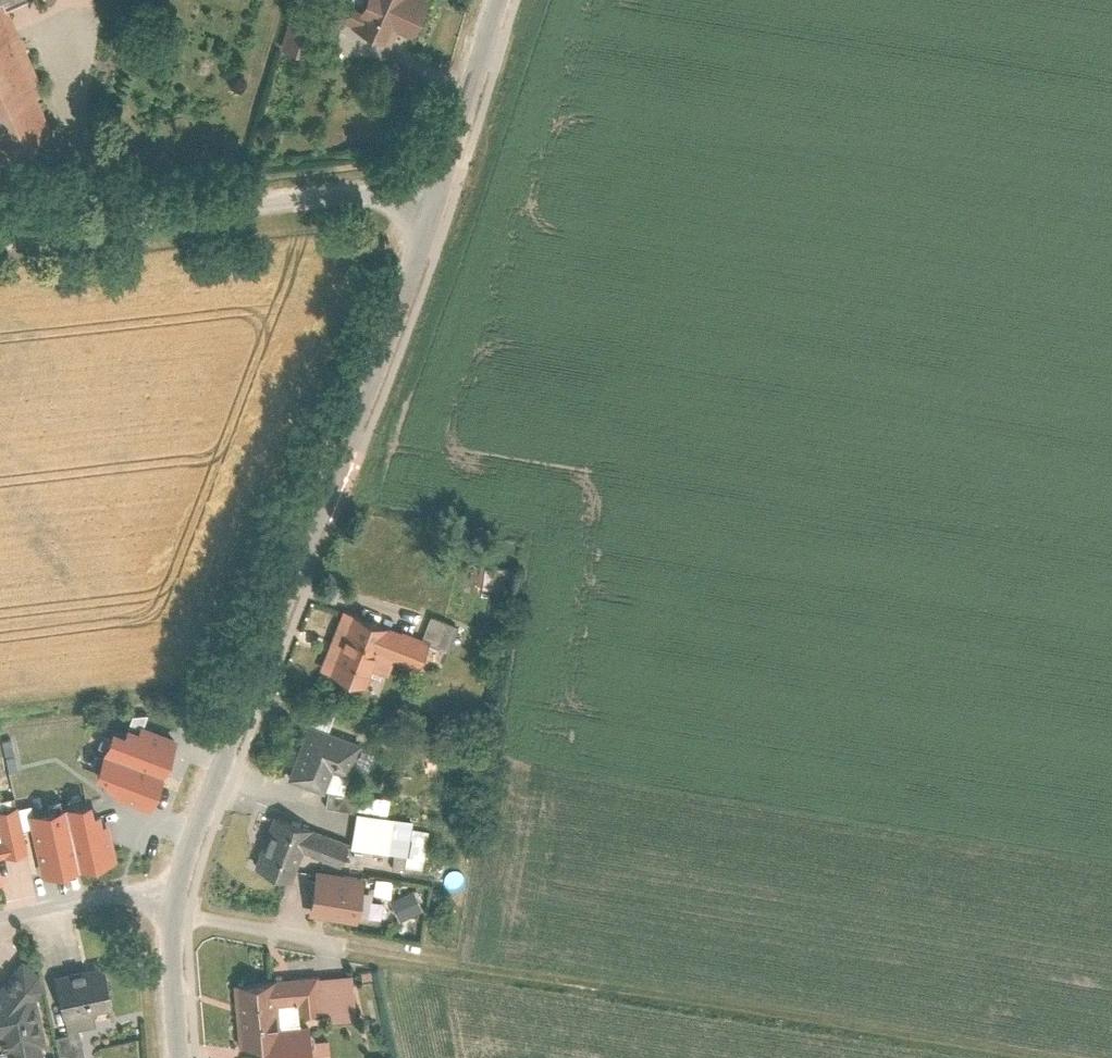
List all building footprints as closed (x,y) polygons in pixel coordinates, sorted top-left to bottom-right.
[(328,14),(382,42),(389,29),(402,35),(420,0),(336,0),(328,14)] [(291,51),(312,54),(317,18),(296,16),(291,51)] [(0,33),(0,162),(50,137),(0,33)] [(424,637),(340,607),(318,668),(369,687),(379,658),(412,670),(424,637)] [(339,736),(294,721),(275,779),(319,793),(339,736)] [(105,751),(162,773),(175,740),(141,728),(140,732),(128,728),(125,735),(113,731),(105,751)] [(365,770),(371,751),(357,746),(351,766),(365,770)] [(116,793),(150,805),(162,773),(105,751),(98,771),(110,776),(107,783),(118,787),(116,793)] [(355,809),(379,812),(381,796),(357,793),(355,809)] [(88,801),(66,806),(79,865),(113,858),(105,823),(100,824),(97,812),(91,814),(88,801)] [(79,865),(66,806),(32,814),(45,873),(79,865)] [(354,810),(348,845),(394,853),(392,864),(423,868),(429,830),(412,827),(413,819),(354,810)] [(307,827),(265,811),(244,863),(286,879),(307,827)] [(356,873),(306,867),(301,916),(351,921),(356,873)] [(413,889),(389,898),(397,919),(421,910),(413,889)] [(29,960),(2,963),(0,966),(0,1057),(38,1057),(29,960)] [(96,962),(48,973),(58,1019),(106,1009),(96,962)] [(353,970),(308,973),(312,1020),(356,1017),(353,970)] [(222,982),(228,1046),(246,1044),(248,1057),(298,1057),(295,1023),(277,1025),(273,978),(222,982)] [(59,1057),(82,1057),(79,1031),(56,1033),(59,1057)]
